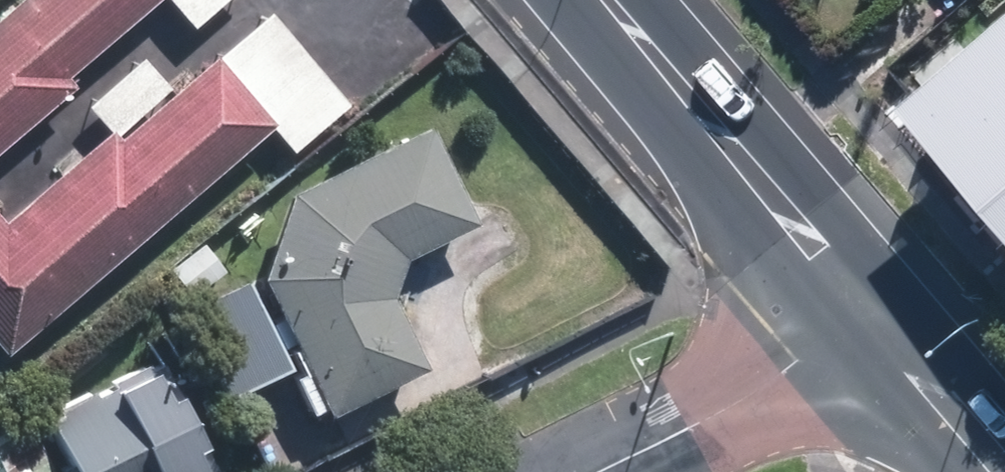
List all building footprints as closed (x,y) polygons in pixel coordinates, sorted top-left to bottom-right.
[(70,78),(63,69),(143,0),(3,0),(0,3),(0,137),(70,78)] [(189,21),(214,0),(172,0),(189,21)] [(106,124),(0,214),(0,347),(1,347),(269,120),(288,144),(346,96),(268,4),(214,49),(212,46),(113,132),(110,129),(106,124)] [(898,111),(1004,234),(1004,19),(898,111)] [(166,79),(139,49),(85,99),(106,124),(110,129),(166,79)] [(286,184),(257,272),(325,408),(422,359),(388,289),(402,249),(474,215),(427,117),(286,184)] [(290,361),(248,272),(181,305),(223,393),(290,361)] [(154,356),(142,360),(140,356),(106,371),(108,377),(91,386),(89,380),(51,399),(54,405),(41,410),(69,465),(60,471),(61,471),(186,471),(207,462),(154,356)] [(28,416),(0,429),(0,471),(54,471),(28,416)]
